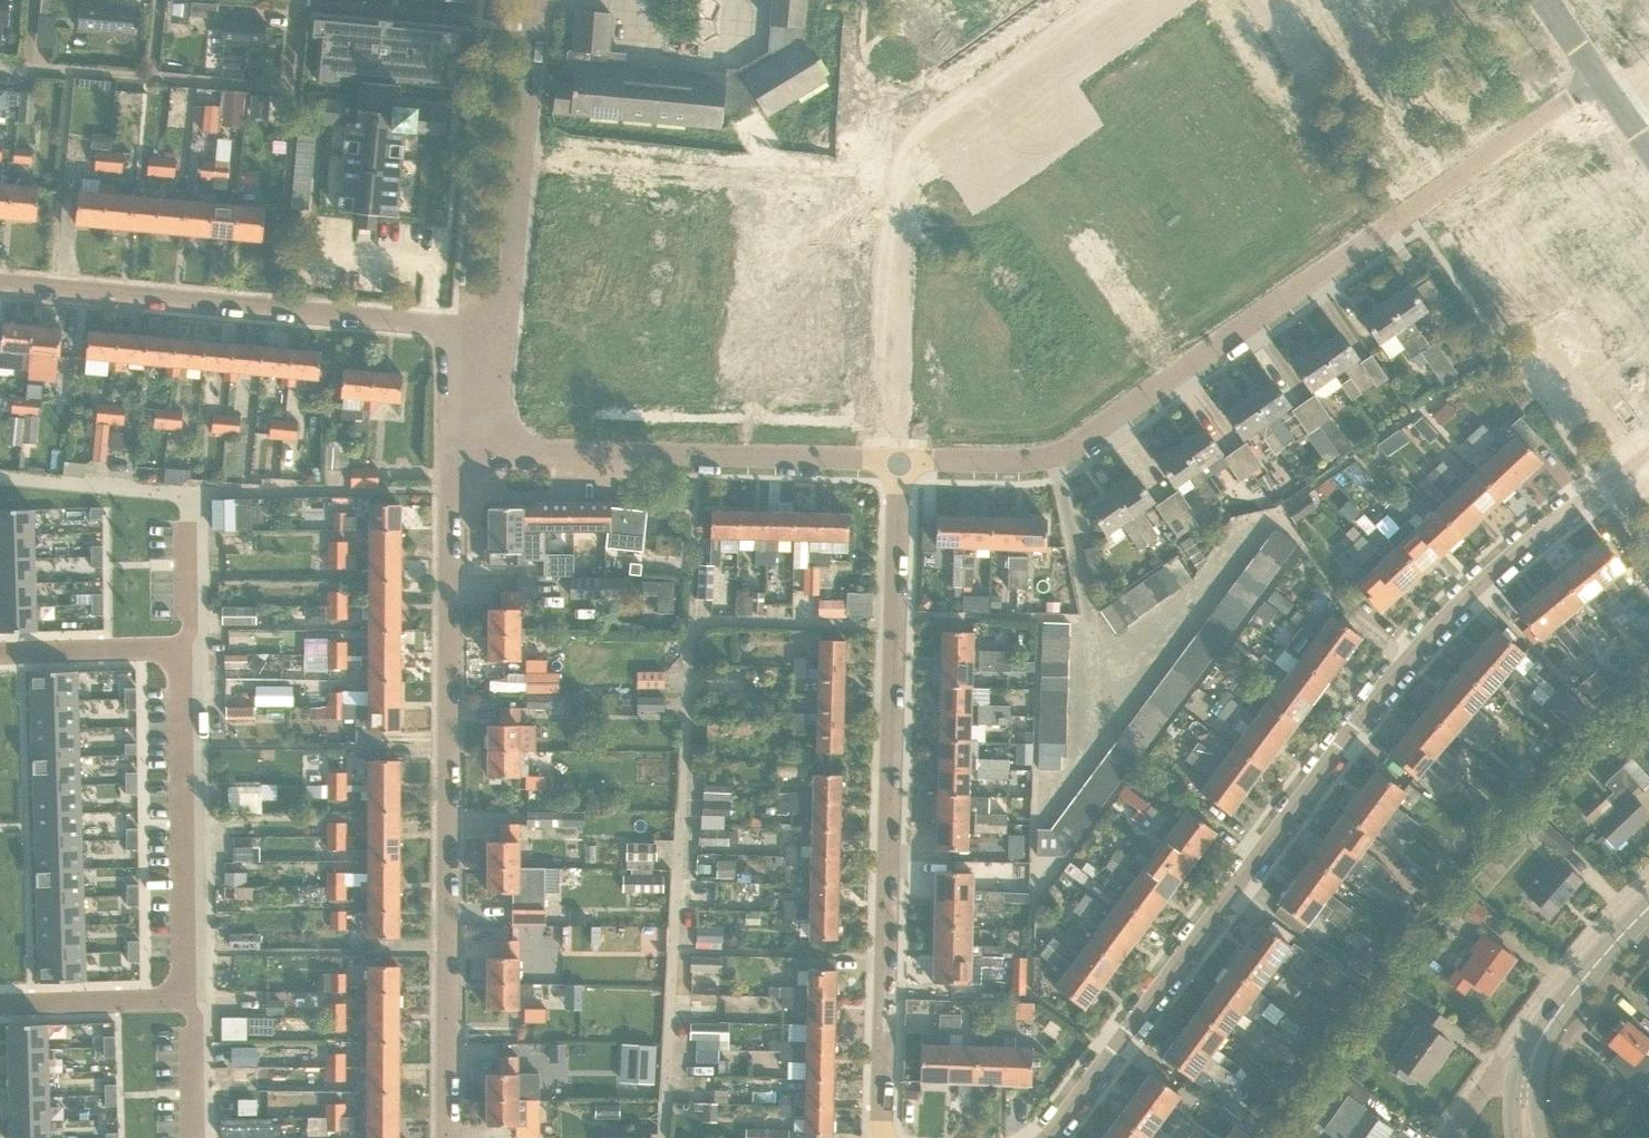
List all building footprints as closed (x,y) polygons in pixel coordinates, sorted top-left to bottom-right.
[(2,46),(4,26),(7,27),(9,0),(0,0),(0,46),(2,46)] [(73,3),(73,0),(42,0),(41,15),(54,16),(56,1),(73,3)] [(576,10),(623,14),(625,0),(577,0),(576,10)] [(786,19),(807,20),(808,11),(808,3),(808,0),(802,0),(801,3),(801,12),(787,10),(786,19)] [(936,12),(954,0),(928,0),(936,12)] [(936,12),(937,13),(943,22),(951,34),(977,16),(965,0),(954,0),(936,12)] [(977,16),(1000,0),(965,0),(977,16)] [(1623,5),(1648,43),(1648,0),(1630,0),(1623,5)] [(191,19),(191,17),(193,3),(175,1),(173,17),(191,19)] [(787,2),(787,10),(801,12),(801,3),(787,2)] [(81,7),(79,32),(90,33),(90,34),(117,37),(117,40),(120,43),(127,44),(131,42),(131,38),(134,10),(111,8),(111,5),(93,3),(92,8),(81,7)] [(191,17),(219,20),(220,5),(193,3),(191,17)] [(808,3),(808,11),(821,12),(822,4),(808,3)] [(576,10),(574,40),(621,44),(623,14),(576,10)] [(808,11),(807,20),(821,21),(821,12),(808,11)] [(937,13),(928,19),(934,28),(943,22),(937,13)] [(319,41),(316,77),(318,77),(318,75),(339,77),(339,79),(341,79),(341,77),(377,80),(376,83),(363,82),(361,105),(320,101),(318,124),(348,127),(347,139),(343,138),(343,143),(347,143),(346,152),(342,152),(342,157),(346,157),(345,167),(341,167),(341,170),(345,171),(344,182),(339,181),(339,185),(343,186),(342,195),(338,195),(337,199),(342,199),(341,210),(337,210),(336,214),(362,217),(361,226),(376,227),(377,217),(401,219),(401,215),(397,215),(398,204),(402,205),(402,200),(398,200),(400,189),(403,190),(403,187),(400,186),(401,176),(404,177),(404,172),(401,172),(402,162),(406,162),(406,158),(402,157),(403,148),(408,149),(408,144),(404,144),(405,133),(417,135),(417,132),(446,135),(448,113),(396,108),(398,86),(385,84),(385,81),(446,87),(449,53),(452,53),(452,52),(449,51),(451,30),(454,31),(454,29),(319,16),(319,18),(321,18),(319,39),(317,39),(317,41),(319,41)] [(263,49),(266,23),(224,19),(222,45),(225,45),(223,68),(245,71),(247,48),(263,49)] [(786,20),(783,54),(832,58),(832,57),(831,57),(834,22),(821,21),(807,20),(786,19),(786,20)] [(928,19),(919,25),(926,34),(934,28),(928,19)] [(783,54),(781,86),(830,90),(832,58),(783,54)] [(556,86),(554,113),(721,130),(723,113),(726,79),(624,69),(608,68),(600,67),(576,64),(574,88),(556,86)] [(781,86),(778,122),(825,126),(828,91),(829,91),(830,90),(781,86)] [(19,122),(34,124),(37,92),(22,90),(19,122)] [(246,94),(226,92),(224,114),(244,116),(246,94)] [(252,111),(270,113),(271,97),(253,96),(252,111)] [(204,132),(217,133),(220,107),(206,106),(204,132)] [(167,115),(155,114),(154,125),(167,126),(167,115)] [(298,131),(291,209),(309,211),(316,133),(298,131)] [(94,135),(93,150),(112,152),(112,145),(113,137),(94,135)] [(68,174),(81,175),(83,146),(70,144),(68,174)] [(14,164),(33,165),(34,151),(15,150),(14,164)] [(96,171),(109,172),(111,155),(98,154),(96,171)] [(111,155),(109,172),(122,174),(123,157),(111,155)] [(149,177),(162,178),(164,161),(150,160),(149,177)] [(164,161),(162,178),(175,179),(177,162),(164,161)] [(201,181),(214,182),(215,165),(203,164),(201,181)] [(229,167),(215,165),(214,182),(213,195),(209,238),(237,241),(240,208),(239,208),(240,193),(227,192),(228,184),(229,167)] [(241,185),(258,187),(259,173),(242,171),(241,185)] [(725,175),(721,222),(753,225),(757,178),(725,175)] [(105,229),(109,186),(101,185),(100,195),(81,194),(78,227),(105,229)] [(9,220),(12,187),(0,186),(0,219),(9,220)] [(131,231),(134,198),(114,197),(115,187),(109,186),(105,229),(131,231)] [(12,187),(9,220),(37,223),(40,190),(12,187)] [(153,200),(134,198),(131,231),(158,234),(162,191),(154,190),(153,200)] [(158,234),(184,236),(187,203),(167,202),(168,191),(162,191),(158,234)] [(184,236),(209,238),(213,195),(207,195),(206,205),(187,203),(184,236)] [(240,208),(237,241),(264,243),(267,211),(240,208)] [(1383,301),(1420,354),(1430,347),(1431,347),(1412,321),(1426,312),(1407,285),(1383,301)] [(1420,354),(1383,301),(1360,318),(1379,345),(1394,334),(1412,359),(1413,358),(1420,368),(1427,363),(1426,361),(1420,354)] [(788,324),(787,335),(799,335),(799,324),(788,324)] [(799,324),(799,335),(809,335),(809,325),(799,324)] [(809,325),(809,335),(820,336),(820,325),(809,325)] [(820,325),(820,336),(831,336),(832,325),(820,325)] [(33,329),(4,326),(1,353),(0,352),(0,366),(30,369),(30,366),(33,329)] [(30,369),(29,379),(57,381),(59,358),(60,358),(63,332),(33,329),(30,366),(30,369)] [(107,373),(116,373),(119,337),(89,334),(87,361),(108,363),(107,373)] [(1315,350),(1334,377),(1357,360),(1338,334),(1315,350)] [(787,335),(787,342),(789,342),(789,354),(788,364),(788,375),(788,386),(796,386),(797,375),(807,375),(818,375),(830,375),(830,369),(821,368),(812,368),(804,368),(795,368),(795,355),(796,342),(804,342),(813,342),(821,342),(831,343),(831,336),(820,336),(809,335),(799,335),(787,335)] [(119,337),(116,373),(123,374),(123,364),(145,366),(148,340),(119,337)] [(176,342),(148,340),(145,366),(167,368),(167,378),(173,379),(176,342)] [(718,340),(717,389),(746,390),(747,341),(718,340)] [(747,341),(746,390),(775,390),(775,392),(777,392),(777,385),(777,374),(777,364),(778,354),(778,342),(747,341)] [(205,345),(176,342),(173,379),(180,379),(180,369),(203,371),(205,345)] [(778,342),(778,354),(789,354),(789,342),(787,342),(778,342)] [(796,342),(795,355),(804,355),(804,342),(796,342)] [(804,342),(804,355),(812,355),(813,342),(804,342)] [(813,342),(812,355),(821,355),(821,342),(813,342)] [(821,342),(821,355),(831,356),(831,343),(821,342)] [(1430,347),(1420,354),(1426,361),(1427,363),(1428,365),(1443,355),(1435,343),(1431,347),(1430,347)] [(224,383),(230,384),(234,347),(205,345),(203,371),(225,373),(224,383)] [(260,376),(262,350),(234,347),(230,384),(236,385),(237,374),(260,376)] [(281,388),(288,389),(291,353),(262,350),(260,376),(282,378),(281,388)] [(1334,377),(1315,350),(1291,366),(1310,393),(1313,391),(1317,396),(1326,398),(1341,387),(1340,386),(1334,377)] [(291,353),(288,389),(294,389),(295,379),(318,381),(321,355),(291,353)] [(778,354),(777,364),(788,364),(789,354),(778,354)] [(795,355),(795,368),(804,368),(804,355),(795,355)] [(804,355),(804,368),(812,368),(812,355),(804,355)] [(812,355),(812,368),(821,368),(821,355),(812,355)] [(821,355),(821,368),(830,369),(831,356),(821,355)] [(1360,363),(1377,387),(1388,379),(1372,355),(1360,363)] [(777,364),(777,374),(788,375),(788,364),(777,364)] [(345,373),(342,399),(344,399),(342,419),(357,421),(355,437),(368,438),(370,412),(373,375),(345,373)] [(777,374),(777,385),(788,386),(788,375),(777,374)] [(373,375),(370,412),(376,413),(377,403),(400,405),(402,378),(373,375)] [(797,375),(796,386),(807,386),(807,375),(797,375)] [(807,375),(807,386),(818,387),(818,375),(807,375)] [(818,375),(818,387),(830,387),(830,375),(818,375)] [(1362,394),(1350,378),(1340,386),(1341,387),(1351,402),(1352,401),(1362,394)] [(1270,382),(1247,398),(1266,424),(1267,424),(1283,447),(1295,439),(1278,415),(1289,408),(1270,382)] [(28,387),(27,399),(29,399),(39,400),(42,401),(43,388),(28,387)] [(1303,405),(1319,427),(1320,426),(1342,458),(1353,450),(1315,396),(1303,405)] [(11,416),(23,417),(25,399),(13,398),(11,416)] [(1266,424),(1247,398),(1224,414),(1243,440),(1256,431),(1274,455),(1284,448),(1267,424),(1266,424)] [(25,399),(23,417),(23,420),(21,444),(35,445),(39,400),(29,399),(27,399),(25,399)] [(1319,427),(1303,405),(1292,412),(1308,435),(1319,427)] [(96,424),(109,425),(111,408),(98,406),(96,424)] [(111,408),(109,425),(122,427),(124,409),(111,408)] [(155,429),(168,430),(170,413),(157,411),(155,429)] [(170,413),(168,430),(181,432),(183,414),(170,413)] [(211,435),(225,436),(226,418),(213,417),(211,435)] [(21,444),(23,420),(6,418),(4,446),(21,447),(21,444)] [(226,418),(225,436),(238,437),(240,419),(226,418)] [(1428,424),(1421,418),(1413,426),(1419,432),(1428,424)] [(1494,455),(1519,482),(1539,463),(1529,452),(1540,441),(1518,418),(1506,427),(1514,435),(1494,455)] [(270,440),(283,442),(285,423),(271,421),(270,440)] [(285,423),(283,442),(296,443),(298,425),(285,423)] [(1473,432),(1486,447),(1495,438),(1482,423),(1473,432)] [(110,427),(97,426),(94,462),(107,463),(110,427)] [(1202,430),(1179,446),(1215,497),(1225,490),(1214,474),(1226,465),(1220,456),(1202,430)] [(111,432),(109,450),(123,451),(124,434),(111,432)] [(1486,447),(1473,432),(1467,438),(1480,452),(1486,447)] [(326,469),(349,470),(349,452),(341,451),(341,441),(328,441),(326,469)] [(1233,452),(1250,475),(1261,468),(1245,444),(1233,452)] [(1215,497),(1179,446),(1156,463),(1175,489),(1189,479),(1206,503),(1215,497)] [(1250,475),(1233,452),(1224,458),(1240,482),(1250,475)] [(1494,455),(1474,473),(1499,500),(1519,482),(1494,455)] [(1446,484),(1479,519),(1499,500),(1474,473),(1462,484),(1455,476),(1441,461),(1432,470),(1446,484)] [(151,479),(178,481),(179,467),(152,465),(151,479)] [(365,468),(351,468),(352,486),(365,486),(365,468)] [(378,468),(365,468),(365,486),(378,486),(378,468)] [(1434,511),(1459,538),(1479,519),(1446,484),(1432,470),(1425,476),(1446,499),(1434,511)] [(1268,473),(1259,479),(1266,491),(1276,484),(1268,473)] [(1111,495),(1146,544),(1158,536),(1141,512),(1152,504),(1133,478),(1111,495)] [(1329,480),(1318,489),(1326,498),(1337,488),(1329,480)] [(43,486),(26,486),(26,503),(43,503),(43,486)] [(1165,500),(1187,531),(1197,524),(1192,516),(1193,516),(1177,492),(1165,500)] [(1286,510),(1295,523),(1318,507),(1309,494),(1286,510)] [(1146,544),(1111,495),(1088,511),(1107,537),(1122,526),(1128,534),(1126,535),(1137,550),(1146,544)] [(1392,507),(1406,521),(1415,513),(1401,499),(1392,507)] [(230,500),(213,500),(213,531),(236,530),(236,500),(230,500)] [(1187,531),(1165,500),(1155,507),(1177,539),(1187,532),(1187,531)] [(611,530),(611,510),(611,504),(483,503),(482,553),(484,553),(484,565),(524,565),(524,560),(544,561),(544,576),(571,576),(573,576),(573,554),(544,553),(544,529),(607,530),(611,530)] [(1392,507),(1385,514),(1399,528),(1386,540),(1393,548),(1419,575),(1439,557),(1414,529),(1406,521),(1392,507)] [(103,508),(92,508),(92,519),(103,519),(103,508)] [(348,513),(334,513),(334,531),(369,530),(400,530),(399,508),(369,508),(369,518),(348,518),(348,514),(348,513)] [(160,509),(135,509),(136,523),(161,522),(160,509)] [(332,509),(308,510),(309,527),(333,526),(332,509)] [(0,511),(0,535),(35,534),(35,510),(0,511)] [(646,514),(611,510),(611,530),(607,530),(605,550),(642,554),(646,514)] [(1459,538),(1434,511),(1422,521),(1415,513),(1406,521),(1414,529),(1439,557),(1459,538)] [(306,513),(277,512),(276,524),(306,525),(306,513)] [(739,542),(740,514),(712,513),(710,564),(721,564),(722,541),(739,542)] [(767,515),(740,514),(739,541),(739,542),(755,542),(754,565),(764,565),(765,542),(766,542),(767,515)] [(766,542),(794,543),(795,515),(767,515),(766,542)] [(795,515),(794,543),(809,544),(809,566),(820,567),(822,516),(795,515)] [(822,516),(820,567),(829,567),(830,544),(849,545),(850,517),(822,516)] [(938,518),(936,548),(954,548),(952,588),(955,588),(963,588),(965,519),(938,518)] [(991,552),(992,520),(965,519),(963,588),(973,588),(974,551),(991,552)] [(1007,590),(1016,590),(1019,521),(992,520),(991,552),(1007,552),(1007,558),(1008,558),(1007,590)] [(1019,521),(1016,590),(1027,591),(1028,551),(1046,552),(1047,522),(1019,521)] [(1353,545),(1399,594),(1419,575),(1393,548),(1381,559),(1360,537),(1361,536),(1353,527),(1344,535),(1353,545)] [(1266,538),(1288,555),(1296,544),(1274,528),(1266,538)] [(159,530),(114,532),(115,550),(160,548),(159,530)] [(400,530),(369,530),(368,550),(363,550),(363,555),(400,555),(400,530)] [(243,552),(243,532),(209,533),(209,553),(243,552)] [(0,535),(0,559),(36,558),(35,534),(0,535)] [(1266,538),(1258,549),(1281,566),(1288,555),(1266,538)] [(657,555),(679,558),(681,542),(659,540),(657,555)] [(1578,559),(1603,588),(1624,570),(1600,541),(1578,559)] [(347,542),(329,542),(329,555),(347,555),(347,542)] [(1378,613),(1399,594),(1353,545),(1347,551),(1367,572),(1353,586),(1378,613)] [(104,546),(92,546),(92,557),(104,557),(104,546)] [(765,549),(764,565),(774,565),(775,549),(765,549)] [(1084,551),(1089,580),(1103,577),(1097,549),(1084,551)] [(1250,560),(1273,576),(1281,566),(1258,549),(1250,560)] [(369,581),(400,581),(400,565),(400,555),(363,555),(347,555),(329,555),(329,569),(347,569),(369,569),(369,581)] [(104,557),(92,557),(92,567),(104,567),(104,557)] [(0,559),(0,584),(37,582),(36,558),(0,559)] [(1166,565),(1181,587),(1192,580),(1176,558),(1166,565)] [(1578,559),(1557,576),(1582,606),(1595,595),(1614,619),(1615,618),(1622,626),(1629,620),(1622,612),(1614,602),(1609,596),(1603,588),(1578,559)] [(1242,571),(1265,587),(1273,576),(1250,560),(1242,571)] [(116,564),(117,580),(153,578),(152,563),(116,564)] [(641,575),(642,564),(630,563),(629,574),(641,575)] [(698,599),(713,600),(715,566),(700,565),(698,599)] [(1166,565),(1155,573),(1170,595),(1181,587),(1166,565)] [(820,567),(809,566),(806,566),(805,593),(819,593),(820,567)] [(1234,581),(1257,598),(1265,587),(1242,571),(1234,581)] [(1143,581),(1159,603),(1170,595),(1155,573),(1143,581)] [(1557,576),(1536,593),(1561,623),(1582,606),(1557,576)] [(570,578),(571,598),(627,598),(627,578),(570,578)] [(362,600),(362,606),(400,606),(400,581),(369,581),(369,600),(362,600)] [(659,613),(674,613),(674,581),(644,581),(644,595),(659,595),(659,613)] [(1132,588),(1148,610),(1159,603),(1143,581),(1132,588)] [(1226,592),(1249,609),(1257,598),(1234,581),(1226,592)] [(0,584),(0,608),(37,607),(37,582),(0,584)] [(955,588),(954,596),(962,596),(963,588),(955,588)] [(1132,588),(1121,596),(1137,618),(1148,610),(1132,588)] [(1614,602),(1622,612),(1623,612),(1630,605),(1618,589),(1609,596),(1614,602)] [(752,611),(764,611),(764,593),(753,592),(753,597),(752,606),(752,611)] [(1249,609),(1226,592),(1218,603),(1241,619),(1249,609)] [(346,593),(329,593),(329,594),(329,606),(346,606),(346,594),(346,593)] [(1536,593),(1514,611),(1539,641),(1552,630),(1572,654),(1580,647),(1567,631),(1561,623),(1536,593)] [(104,594),(92,594),(93,605),(104,605),(104,594)] [(489,636),(520,636),(520,594),(502,594),(501,611),(490,611),(489,636)] [(991,596),(990,608),(1000,609),(1000,597),(991,596)] [(1121,596),(1110,604),(1126,626),(1137,618),(1121,596)] [(927,598),(921,604),(928,611),(934,605),(927,598)] [(1286,615),(1294,604),(1285,598),(1277,609),(1286,615)] [(820,600),(819,617),(847,617),(847,616),(847,601),(820,600)] [(1048,612),(1059,612),(1059,603),(1048,603),(1048,612)] [(1210,614),(1233,630),(1241,619),(1218,603),(1210,614)] [(1126,626),(1110,604),(1099,612),(1115,633),(1126,626)] [(104,605),(93,605),(93,615),(105,615),(104,605)] [(346,606),(329,606),(329,609),(329,619),(346,619),(346,606)] [(400,606),(362,606),(362,613),(362,621),(369,621),(369,630),(400,630),(400,621),(400,606)] [(0,608),(0,632),(38,631),(37,607),(0,608)] [(257,608),(225,608),(225,624),(258,624),(257,608)] [(329,619),(329,609),(308,609),(308,623),(329,623),(329,619)] [(1299,628),(1343,661),(1359,638),(1329,616),(1319,630),(1294,611),(1288,620),(1299,628)] [(1210,614),(1202,624),(1225,641),(1233,630),(1210,614)] [(1042,635),(1069,636),(1069,623),(1043,622),(1042,635)] [(1202,624),(1194,635),(1217,652),(1225,641),(1202,624)] [(1588,640),(1575,624),(1567,631),(1580,647),(1588,640)] [(1508,627),(1502,632),(1512,641),(1517,636),(1508,627)] [(1299,628),(1283,650),(1296,660),(1326,683),(1343,661),(1299,628)] [(1498,629),(1479,650),(1507,675),(1516,682),(1531,695),(1538,688),(1522,675),(1534,661),(1526,653),(1512,641),(1502,632),(1498,629)] [(362,649),(362,656),(400,656),(400,630),(369,630),(369,642),(362,642),(362,649)] [(942,661),(1013,663),(1013,653),(973,652),(973,634),(942,633),(942,661)] [(1042,648),(1069,649),(1069,636),(1042,635),(1042,648)] [(1186,646),(1209,662),(1217,652),(1194,635),(1186,646)] [(520,636),(489,636),(489,663),(508,663),(519,663),(520,636)] [(740,640),(740,647),(744,651),(750,651),(754,647),(755,641),(751,637),(744,636),(740,640)] [(306,639),(306,656),(328,656),(346,656),(346,643),(328,643),(328,639),(306,639)] [(820,671),(845,672),(846,643),(821,642),(820,668),(820,671)] [(1186,646),(1178,657),(1201,673),(1209,662),(1186,646)] [(1042,648),(1041,662),(1068,662),(1069,649),(1042,648)] [(1489,695),(1507,675),(1479,650),(1461,671),(1489,695)] [(226,655),(226,668),(248,668),(248,667),(261,673),(267,661),(266,660),(269,654),(247,654),(247,655),(226,655)] [(1262,655),(1255,664),(1310,705),(1326,683),(1296,660),(1287,673),(1262,655)] [(306,656),(305,672),(328,672),(328,669),(346,669),(346,656),(328,656),(306,656)] [(369,677),(369,681),(400,681),(400,656),(362,656),(362,671),(369,671),(369,677)] [(793,657),(793,670),(809,670),(809,668),(809,658),(793,657)] [(1170,667),(1193,684),(1201,673),(1178,657),(1170,667)] [(1248,658),(1242,666),(1250,671),(1255,664),(1248,658)] [(527,660),(527,673),(547,673),(547,660),(527,660)] [(942,661),(941,688),(971,689),(971,673),(1012,674),(1013,663),(942,661)] [(1041,675),(1068,676),(1068,662),(1041,662),(1041,675)] [(508,673),(508,663),(489,663),(489,673),(508,673)] [(1265,703),(1264,704),(1293,726),(1310,705),(1255,664),(1250,671),(1267,684),(1258,697),(1265,703)] [(1163,678),(1185,695),(1193,684),(1170,667),(1163,678)] [(845,672),(820,671),(809,670),(793,670),(793,678),(819,679),(819,698),(844,699),(845,672)] [(78,671),(31,673),(32,701),(79,700),(78,671)] [(638,671),(638,687),(665,687),(665,671),(638,671)] [(1443,692),(1495,737),(1501,729),(1478,709),(1489,695),(1461,671),(1443,692)] [(527,673),(527,692),(558,693),(558,673),(547,673),(527,673)] [(728,688),(728,675),(698,676),(698,689),(728,688)] [(1068,676),(1041,675),(1041,688),(1067,689),(1068,676)] [(1599,675),(1583,687),(1593,699),(1608,687),(1599,675)] [(1155,689),(1177,705),(1185,695),(1163,678),(1155,689)] [(369,692),(346,692),(346,694),(346,706),(361,706),(400,706),(400,705),(400,681),(369,681),(369,692)] [(1508,690),(1524,704),(1531,695),(1516,682),(1515,683),(1508,690)] [(258,686),(258,707),(294,707),(294,686),(258,686)] [(137,688),(125,688),(126,698),(137,698),(137,688)] [(971,689),(941,688),(940,716),(1010,717),(1010,708),(970,707),(971,689)] [(1040,702),(1067,702),(1067,689),(1041,688),(1040,702)] [(1177,705),(1155,689),(1147,700),(1169,716),(1177,705)] [(1443,692),(1425,712),(1453,737),(1463,725),(1487,745),(1495,737),(1443,692)] [(329,694),(329,706),(346,706),(346,694),(329,694)] [(527,694),(527,709),(549,709),(549,714),(563,714),(564,695),(527,694)] [(1569,695),(1552,712),(1565,725),(1582,708),(1569,695)] [(638,697),(638,711),(665,711),(665,697),(638,697)] [(137,698),(126,698),(126,709),(137,709),(137,698)] [(844,699),(819,698),(818,713),(791,713),(791,733),(817,734),(816,754),(842,755),(844,699)] [(1229,699),(1223,708),(1238,720),(1248,727),(1277,748),(1293,726),(1264,704),(1254,717),(1229,699)] [(79,700),(32,701),(33,729),(80,728),(79,700)] [(1138,710),(1160,727),(1169,716),(1147,700),(1138,710)] [(1040,702),(1040,715),(1067,716),(1067,702),(1040,702)] [(315,706),(315,719),(329,719),(329,721),(356,721),(356,733),(356,744),(382,744),(382,733),(400,733),(400,706),(361,706),(346,706),(329,706),(315,706)] [(227,707),(227,719),(255,719),(255,707),(227,707)] [(1241,735),(1231,748),(1261,770),(1277,748),(1248,727),(1238,720),(1223,708),(1216,716),(1241,735)] [(489,752),(519,752),(519,751),(528,751),(535,751),(535,726),(519,726),(519,710),(502,709),(502,727),(489,727),(489,752)] [(1138,710),(1131,721),(1153,738),(1160,727),(1138,710)] [(1407,733),(1459,778),(1465,771),(1442,750),(1453,737),(1425,712),(1407,733)] [(1040,715),(1040,728),(1066,729),(1067,716),(1040,715)] [(1010,717),(940,716),(940,743),(970,744),(970,741),(970,727),(1010,728),(1010,717)] [(1123,732),(1144,748),(1153,738),(1131,721),(1123,732)] [(305,722),(305,735),(324,736),(324,722),(305,722)] [(1172,724),(1165,733),(1172,738),(1179,728),(1172,724)] [(80,728),(33,729),(34,758),(81,756),(80,728)] [(1039,742),(1066,742),(1066,729),(1040,728),(1039,742)] [(1123,732),(1115,743),(1136,759),(1144,748),(1123,732)] [(1018,743),(1033,743),(1034,733),(1018,733),(1018,743)] [(1459,778),(1407,733),(1388,754),(1390,756),(1416,779),(1427,766),(1451,787),(1459,778)] [(1542,741),(1550,748),(1556,741),(1548,734),(1542,741)] [(939,770),(1009,772),(1009,763),(978,762),(979,741),(970,741),(970,744),(940,743),(939,770)] [(1066,755),(1066,742),(1039,742),(1039,755),(1062,755),(1066,755)] [(1107,753),(1128,770),(1136,759),(1115,743),(1107,753)] [(137,744),(126,744),(126,754),(137,754),(137,744)] [(1261,770),(1231,748),(1221,762),(1197,744),(1191,752),(1244,792),(1261,770)] [(1017,765),(1033,766),(1033,746),(1017,745),(1017,765)] [(519,752),(489,752),(489,778),(519,778),(519,762),(519,752)] [(1191,752),(1184,761),(1200,773),(1201,771),(1209,777),(1198,793),(1228,815),(1244,792),(1191,752)] [(1107,753),(1099,764),(1120,780),(1128,770),(1107,753)] [(1062,770),(1062,755),(1039,755),(1039,770),(1062,770)] [(81,756),(34,758),(34,786),(82,784),(81,756)] [(1593,829),(1613,851),(1648,818),(1629,796),(1640,786),(1641,786),(1645,790),(1648,786),(1648,776),(1632,757),(1622,767),(1612,776),(1605,783),(1613,792),(1607,797),(1616,807),(1606,817),(1593,829)] [(1522,761),(1505,781),(1516,791),(1534,771),(1522,761)] [(369,781),(362,781),(362,789),(399,789),(399,764),(369,764),(369,781)] [(1091,775),(1112,791),(1120,780),(1099,764),(1091,775)] [(777,765),(777,778),(808,779),(808,766),(777,765)] [(142,768),(143,780),(165,778),(165,767),(142,768)] [(1009,772),(939,770),(938,797),(969,798),(969,783),(1008,784),(1009,772)] [(1358,794),(1413,835),(1420,825),(1394,806),(1404,793),(1375,771),(1358,794)] [(137,772),(126,772),(126,783),(138,783),(137,772)] [(328,773),(328,789),(346,789),(346,773),(328,773)] [(1083,786),(1104,802),(1112,791),(1091,775),(1083,786)] [(547,789),(547,776),(526,776),(526,790),(547,789)] [(779,804),(842,806),(842,778),(814,777),(814,792),(779,791),(779,804)] [(294,798),(316,798),(316,782),(295,782),(294,798)] [(138,783),(126,783),(127,794),(138,793),(138,783)] [(82,784),(34,786),(35,814),(83,812),(82,784)] [(263,786),(263,800),(276,800),(276,784),(263,784),(263,786)] [(704,801),(732,802),(732,785),(705,785),(704,801)] [(229,786),(229,814),(263,814),(263,800),(263,786),(229,786)] [(1104,802),(1083,786),(1075,797),(1096,813),(1104,802)] [(1143,815),(1198,857),(1215,834),(1185,811),(1176,823),(1168,817),(1167,818),(1150,806),(1125,786),(1118,794),(1144,814),(1143,815)] [(346,802),(346,789),(328,789),(328,802),(346,802)] [(399,814),(399,789),(362,789),(362,800),(369,800),(369,814),(399,814)] [(1341,816),(1371,838),(1382,824),(1407,843),(1413,835),(1358,794),(1341,816)] [(938,797),(938,824),(987,826),(1007,826),(1007,816),(987,816),(987,798),(969,798),(938,797)] [(1067,807),(1088,823),(1096,813),(1075,797),(1067,807)] [(732,802),(704,801),(703,816),(731,816),(732,802)] [(779,804),(779,815),(789,815),(789,812),(813,813),(813,832),(841,833),(842,806),(779,804)] [(1067,807),(1059,818),(1080,834),(1088,823),(1067,807)] [(1137,823),(1143,815),(1137,811),(1132,819),(1137,823)] [(83,812),(35,814),(36,842),(83,840),(83,812)] [(527,812),(526,826),(563,826),(563,824),(563,812),(527,812)] [(369,833),(362,833),(362,839),(399,839),(399,814),(369,814),(369,833)] [(1152,856),(1182,879),(1198,857),(1143,815),(1137,823),(1162,842),(1152,856)] [(1527,826),(1564,858),(1573,847),(1537,815),(1527,826)] [(1325,838),(1391,887),(1393,885),(1381,876),(1386,869),(1362,851),(1371,838),(1341,816),(1325,838)] [(1059,818),(1051,829),(1064,857),(1080,834),(1059,818)] [(751,828),(762,828),(762,819),(751,819),(751,828)] [(327,823),(327,839),(345,839),(345,836),(345,823),(327,823)] [(987,826),(938,824),(937,852),(967,853),(968,836),(987,836),(1006,836),(1007,826),(987,826)] [(1475,824),(1468,831),(1477,839),(1484,832),(1475,824)] [(489,843),(488,868),(518,868),(518,867),(519,825),(501,825),(501,843),(489,843)] [(138,828),(127,829),(127,839),(138,839),(138,828)] [(700,845),(729,846),(729,829),(700,829),(700,845)] [(1037,856),(1064,857),(1051,829),(1038,829),(1037,856)] [(785,859),(840,860),(841,833),(813,832),(812,847),(786,846),(785,859)] [(1012,835),(1012,857),(1024,858),(1024,835),(1012,835)] [(292,850),(325,850),(325,838),(292,838),(292,850)] [(1325,838),(1309,859),(1339,882),(1349,869),(1373,887),(1375,885),(1386,894),(1391,887),(1325,838)] [(138,839),(127,839),(127,850),(138,850),(138,839)] [(399,864),(399,839),(362,839),(345,839),(327,839),(327,850),(345,850),(369,850),(369,864),(399,864)] [(83,840),(36,842),(37,870),(84,868),(83,840)] [(627,843),(627,860),(657,861),(657,843),(627,843)] [(247,847),(235,847),(235,861),(247,861),(247,847)] [(1110,859),(1165,900),(1182,879),(1152,856),(1143,868),(1118,849),(1110,859)] [(840,860),(785,859),(785,866),(812,867),(811,886),(839,887),(840,860)] [(1165,900),(1110,859),(1104,867),(1129,886),(1119,900),(1149,922),(1165,900)] [(1309,859),(1293,881),(1348,922),(1353,914),(1329,896),(1339,882),(1309,859)] [(716,860),(716,880),(735,880),(735,860),(716,860)] [(399,889),(399,864),(369,864),(369,873),(349,873),(344,873),(326,874),(326,887),(344,887),(361,887),(361,889),(399,889)] [(1526,901),(1548,920),(1581,883),(1559,864),(1526,901)] [(700,865),(700,873),(710,874),(711,865),(700,865)] [(84,868),(37,870),(38,898),(85,897),(84,868)] [(488,868),(488,893),(515,894),(515,909),(513,909),(513,925),(546,925),(546,910),(543,910),(543,893),(545,893),(545,892),(543,892),(543,870),(545,870),(545,868),(518,868),(488,868)] [(226,886),(245,886),(245,873),(226,873),(226,886)] [(624,875),(624,892),(664,892),(664,876),(624,875)] [(936,875),(935,903),(972,904),(972,903),(982,904),(983,894),(973,893),(973,876),(936,875)] [(142,897),(168,896),(168,881),(141,882),(142,897)] [(1348,922),(1293,881),(1276,904),(1280,907),(1275,915),(1301,934),(1306,926),(1316,913),(1341,931),(1348,922)] [(1429,881),(1420,893),(1430,900),(1438,888),(1429,881)] [(139,884),(128,885),(128,895),(139,895),(139,884)] [(783,913),(838,914),(839,887),(811,886),(811,900),(784,900),(784,902),(783,913)] [(344,887),(326,887),(327,899),(344,899),(344,887)] [(399,889),(361,889),(361,899),(369,899),(369,914),(399,914),(399,889)] [(1079,902),(1078,903),(1133,944),(1149,922),(1119,900),(1110,911),(1086,893),(1079,902)] [(1003,904),(1004,895),(983,894),(982,904),(1003,904)] [(139,895),(128,895),(128,906),(139,906),(139,895)] [(1017,895),(1016,905),(1029,905),(1030,896),(1017,895)] [(85,897),(38,898),(39,926),(86,925),(85,897)] [(1454,911),(1476,928),(1486,914),(1464,898),(1454,911)] [(1003,904),(982,904),(972,903),(972,904),(935,903),(934,930),(971,931),(972,914),(1003,915),(1003,904)] [(1086,944),(1116,966),(1133,944),(1078,903),(1073,911),(1097,929),(1086,944)] [(1418,916),(1410,910),(1400,922),(1408,928),(1418,916)] [(571,912),(571,925),(586,925),(586,912),(571,912)] [(838,914),(783,913),(783,920),(810,921),(809,942),(838,942),(838,914)] [(331,931),(345,931),(346,914),(331,914),(331,931)] [(399,914),(369,914),(369,940),(399,940),(399,914)] [(1274,923),(1267,932),(1286,946),(1292,937),(1274,923)] [(86,925),(39,926),(39,954),(87,953),(86,925)] [(697,942),(724,943),(725,927),(697,926),(697,942)] [(1260,926),(1243,948),(1298,989),(1304,980),(1290,969),(1280,962),(1290,948),(1286,946),(1267,932),(1260,926)] [(639,938),(639,927),(619,927),(619,938),(639,938)] [(725,934),(725,941),(730,946),(737,946),(742,942),(742,935),(737,930),(730,930),(725,934)] [(933,957),(1002,959),(1011,959),(1011,950),(971,949),(971,931),(934,930),(933,957)] [(230,948),(261,948),(261,933),(230,933),(230,948)] [(1045,947),(1100,988),(1116,966),(1086,944),(1077,956),(1052,937),(1045,947)] [(140,941),(128,941),(129,951),(140,951),(140,941)] [(1469,985),(1486,998),(1513,963),(1484,941),(1458,975),(1455,973),(1447,983),(1461,995),(1469,985)] [(488,984),(518,984),(518,942),(500,942),(500,958),(488,958),(488,984)] [(1100,988),(1045,947),(1039,955),(1064,973),(1053,988),(1083,1011),(1100,988)] [(1227,970),(1257,993),(1267,979),(1291,998),(1298,989),(1243,948),(1227,970)] [(1371,948),(1355,970),(1370,980),(1385,959),(1371,948)] [(140,951),(129,951),(129,962),(140,962),(140,951)] [(86,953),(39,955),(40,983),(87,982),(86,953)] [(691,971),(722,973),(723,958),(691,956),(691,971)] [(1002,959),(933,957),(932,985),(970,986),(970,971),(1001,972),(1002,959)] [(1013,957),(1012,993),(1025,994),(1026,958),(1013,957)] [(368,995),(398,995),(399,969),(368,969),(368,995)] [(1227,970),(1210,992),(1265,1033),(1271,1025),(1273,1022),(1261,1013),(1269,1002),(1257,993),(1227,970)] [(769,988),(769,997),(781,997),(781,1000),(798,1000),(799,997),(808,997),(808,1001),(836,1001),(836,974),(809,973),(798,973),(798,989),(769,988)] [(330,995),(345,995),(345,976),(330,976),(330,995)] [(531,985),(518,985),(518,984),(488,984),(488,1010),(517,1010),(517,999),(531,999),(531,985)] [(568,985),(567,1009),(581,1009),(582,985),(568,985)] [(1194,1014),(1225,1037),(1235,1023),(1259,1042),(1265,1033),(1210,992),(1194,1014)] [(361,1020),(398,1020),(398,995),(368,995),(368,1003),(361,1003),(361,1020)] [(720,1019),(720,1005),(704,1004),(704,1001),(692,1000),(691,1019),(704,1019),(704,1018),(720,1019)] [(282,1014),(282,1001),(268,1001),(268,1014),(282,1014)] [(808,1001),(807,1028),(835,1028),(836,1001),(808,1001)] [(1015,1017),(1015,1018),(1034,1019),(1035,1004),(1025,1004),(1016,1003),(1015,1017)] [(326,1006),(326,1020),(344,1019),(344,1006),(326,1006)] [(1435,1066),(1449,1048),(1435,1038),(1445,1024),(1424,1008),(1413,1023),(1418,1026),(1389,1065),(1416,1084),(1431,1063),(1435,1066)] [(525,1009),(525,1022),(545,1022),(545,1009),(525,1009)] [(1216,1048),(1225,1037),(1194,1014),(1178,1035),(1209,1058),(1217,1065),(1223,1057),(1225,1055),(1216,1048)] [(949,1035),(950,1015),(940,1015),(940,1035),(949,1035)] [(950,1015),(949,1035),(949,1048),(948,1085),(975,1086),(976,1048),(960,1048),(961,1015),(950,1015)] [(1003,1038),(1004,1016),(995,1016),(994,1037),(1003,1038)] [(1004,1016),(1003,1038),(1003,1050),(1002,1087),(1030,1088),(1031,1068),(1031,1059),(1031,1051),(1014,1050),(1015,1018),(1015,1017),(1004,1016)] [(275,1034),(275,1019),(250,1019),(250,1035),(275,1034)] [(344,1019),(326,1020),(326,1033),(344,1033),(344,1019)] [(368,1023),(368,1044),(398,1045),(398,1020),(361,1020),(361,1023),(368,1023)] [(691,1040),(721,1040),(721,1024),(692,1023),(691,1040)] [(1608,1045),(1617,1053),(1609,1063),(1618,1071),(1634,1085),(1648,1068),(1648,1042),(1626,1023),(1608,1045)] [(48,1024),(8,1025),(9,1049),(48,1048),(48,1024)] [(769,1041),(769,1053),(782,1054),(834,1055),(835,1028),(807,1028),(807,1042),(769,1041)] [(948,1085),(949,1035),(940,1035),(924,1034),(923,1047),(921,1047),(920,1084),(948,1085)] [(115,1035),(104,1036),(104,1046),(116,1046),(115,1035)] [(1217,1065),(1209,1058),(1178,1035),(1161,1058),(1192,1081),(1193,1080),(1202,1086),(1209,1077),(1233,1096),(1242,1084),(1240,1083),(1233,1077),(1217,1065)] [(1304,1052),(1314,1059),(1325,1045),(1315,1038),(1304,1052)] [(368,1062),(360,1062),(360,1069),(398,1069),(398,1045),(368,1044),(368,1054),(368,1062)] [(627,1045),(625,1082),(658,1084),(660,1047),(627,1045)] [(116,1046),(104,1046),(105,1057),(116,1057),(116,1046)] [(232,1046),(232,1064),(255,1065),(255,1046),(232,1046)] [(550,1046),(550,1061),(564,1061),(564,1046),(550,1046)] [(48,1048),(9,1049),(10,1074),(49,1073),(48,1048)] [(976,1048),(975,1086),(1002,1087),(1003,1050),(976,1048)] [(677,1054),(677,1077),(707,1076),(707,1054),(677,1054)] [(806,1063),(806,1081),(833,1082),(834,1055),(782,1054),(782,1062),(806,1063)] [(326,1069),(345,1070),(345,1056),(326,1056),(326,1069)] [(1217,1065),(1233,1077),(1239,1069),(1223,1057),(1217,1065)] [(487,1100),(518,1100),(538,1100),(538,1075),(519,1075),(519,1059),(500,1059),(500,1075),(487,1075),(487,1100)] [(719,1061),(718,1077),(729,1077),(729,1061),(719,1061)] [(233,1069),(233,1083),(259,1082),(259,1069),(233,1069)] [(345,1070),(326,1069),(326,1083),(345,1083),(345,1070)] [(368,1094),(398,1094),(398,1069),(360,1069),(360,1073),(362,1073),(362,1077),(368,1078),(368,1094)] [(1233,1077),(1240,1083),(1246,1076),(1239,1069),(1233,1077)] [(49,1073),(10,1074),(11,1098),(50,1097),(49,1073)] [(585,1091),(586,1076),(572,1075),(571,1091),(585,1091)] [(1187,1137),(1188,1137),(1189,1137),(1195,1128),(1171,1110),(1180,1098),(1150,1075),(1133,1097),(1187,1137)] [(1346,1076),(1338,1088),(1347,1094),(1363,1106),(1372,1094),(1346,1076)] [(590,1098),(623,1099),(624,1078),(591,1077),(590,1098)] [(778,1107),(833,1109),(833,1082),(806,1081),(805,1096),(779,1095),(778,1107)] [(1590,1102),(1603,1112),(1619,1093),(1606,1082),(1590,1102)] [(117,1084),(106,1084),(106,1095),(117,1095),(117,1084)] [(675,1086),(676,1102),(704,1101),(704,1085),(675,1086)] [(714,1091),(713,1103),(727,1104),(728,1091),(714,1091)] [(918,1092),(906,1091),(905,1100),(918,1101),(918,1092)] [(368,1112),(361,1112),(361,1119),(368,1119),(398,1119),(398,1094),(368,1094),(368,1112)] [(1229,1103),(1217,1094),(1209,1106),(1252,1137),(1253,1137),(1261,1127),(1229,1103)] [(1323,1129),(1335,1137),(1385,1137),(1392,1128),(1364,1109),(1365,1107),(1363,1106),(1347,1094),(1323,1129)] [(117,1095),(106,1095),(106,1106),(117,1105),(117,1095)] [(50,1097),(11,1098),(11,1122),(51,1121),(50,1097)] [(1158,1128),(1171,1137),(1187,1137),(1133,1097),(1116,1119),(1142,1137),(1150,1137),(1158,1128)] [(487,1126),(518,1127),(518,1137),(538,1137),(538,1125),(538,1100),(518,1100),(487,1100),(487,1126)] [(140,1114),(169,1115),(169,1102),(141,1101),(140,1114)] [(1274,1110),(1263,1102),(1252,1117),(1263,1125),(1274,1110)] [(703,1105),(703,1117),(717,1117),(717,1106),(703,1105)] [(326,1107),(326,1120),(344,1120),(344,1107),(326,1107)] [(833,1109),(778,1107),(778,1117),(805,1117),(804,1136),(832,1137),(833,1109)] [(233,1134),(261,1134),(261,1119),(233,1119),(233,1134)] [(344,1119),(344,1120),(344,1132),(361,1132),(368,1132),(368,1137),(398,1137),(398,1119),(368,1119),(361,1119),(344,1119)] [(1103,1137),(1142,1137),(1116,1119),(1103,1137)] [(344,1120),(326,1120),(326,1133),(344,1133),(344,1120)] [(11,1122),(12,1137),(51,1137),(51,1121),(11,1122)] [(1189,1137),(1191,1137),(1201,1137),(1204,1134),(1195,1128),(1189,1137)] [(789,1130),(747,1129),(747,1137),(789,1137),(789,1130)]
